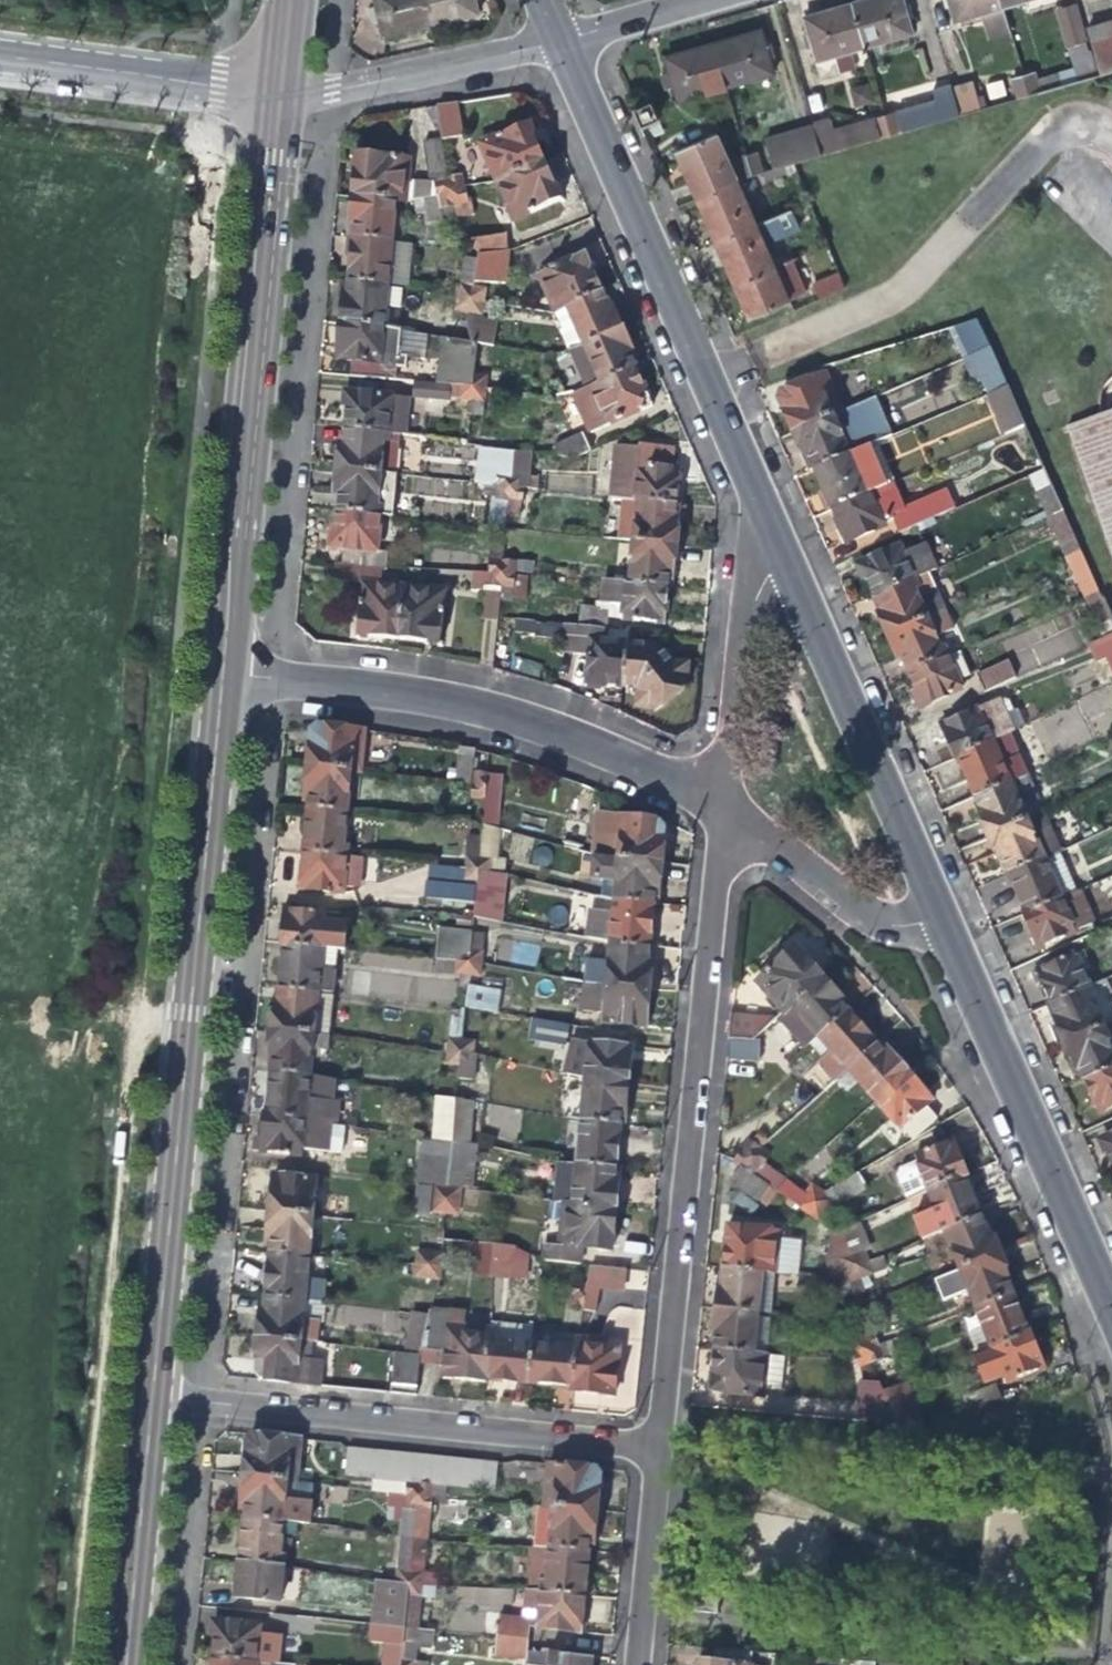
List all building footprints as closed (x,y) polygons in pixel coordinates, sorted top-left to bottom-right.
[(429,23),(424,0),(373,0),(376,13),(381,34),(429,23)] [(429,23),(477,13),(474,0),(424,0),(429,23)] [(905,16),(901,3),(900,0),(853,0),(849,1),(861,45),(909,30),(905,16)] [(1000,4),(999,0),(947,0),(949,5),(952,18),(976,12),(983,37),(1008,32),(1000,4)] [(801,15),(806,31),(809,44),(818,77),(836,72),(835,70),(847,67),(848,69),(851,68),(846,50),(862,47),(861,45),(849,1),(826,8),(801,15)] [(906,1),(901,3),(905,16),(911,15),(906,1)] [(1054,9),(1064,46),(1082,41),(1071,4),(1054,9)] [(1097,74),(1111,69),(1111,18),(1084,26),(1097,74)] [(742,32),(711,41),(723,85),(770,71),(758,28),(742,32)] [(804,45),(809,44),(806,31),(801,33),(804,45)] [(675,99),(723,85),(711,41),(690,47),(663,55),(675,99)] [(1073,76),(1091,71),(1082,41),(1064,46),(1073,76)] [(1031,71),(1020,74),(1026,94),(1037,91),(1031,71)] [(1009,77),(1015,97),(1026,94),(1020,74),(1009,77)] [(969,81),(950,86),(958,114),(977,109),(969,81)] [(934,99),(881,114),(887,135),(958,114),(950,86),(949,83),(930,88),(934,99)] [(631,108),(638,125),(655,117),(648,101),(631,108)] [(458,135),(453,102),(436,105),(441,138),(458,135)] [(827,120),(810,125),(818,155),(887,135),(881,114),(829,129),(827,120)] [(478,142),(494,180),(542,160),(536,146),(526,122),(478,142)] [(790,163),(818,155),(810,125),(810,124),(761,138),(770,169),(790,163)] [(693,197),(696,195),(735,179),(749,175),(743,154),(726,159),(715,132),(674,151),(684,176),(693,197)] [(423,140),(431,180),(437,178),(446,176),(439,137),(423,140)] [(754,151),(743,154),(749,175),(760,171),(754,151)] [(353,175),(351,196),(394,199),(405,200),(407,185),(410,159),(355,154),(353,175)] [(550,178),(542,160),(494,180),(510,219),(559,197),(550,178)] [(459,177),(448,179),(450,190),(461,188),(459,177)] [(431,180),(407,185),(405,200),(439,192),(437,181),(437,178),(431,180)] [(448,179),(437,181),(439,192),(450,190),(448,179)] [(753,224),(735,179),(696,195),(704,214),(707,221),(704,223),(712,241),(753,224)] [(463,202),(461,188),(450,190),(453,203),(463,202)] [(441,205),(453,203),(450,190),(439,192),(441,205)] [(389,242),(394,199),(351,196),(349,214),(347,235),(353,235),(352,239),(389,242)] [(788,210),(753,224),(761,241),(795,227),(788,210)] [(726,267),(733,283),(771,267),(761,241),(753,224),(712,241),(720,260),(723,259),(726,267)] [(469,237),(478,252),(506,247),(502,232),(469,237)] [(385,287),(389,242),(352,239),(350,261),(347,283),(385,287)] [(504,282),(506,247),(478,252),(473,280),(504,282)] [(553,312),(566,307),(601,291),(600,289),(593,273),(584,252),(536,272),(553,312)] [(788,260),(771,267),(733,283),(730,284),(737,300),(744,316),(801,291),(788,260)] [(809,285),(814,298),(841,287),(836,274),(809,285)] [(399,289),(385,287),(347,283),(343,283),(340,304),(339,322),(381,326),(383,307),(397,308),(399,289)] [(459,283),(457,297),(469,299),(472,285),(459,283)] [(483,288),(472,285),(469,299),(481,301),(483,288)] [(566,307),(582,343),(621,327),(615,314),(608,298),(604,299),(601,291),(566,307)] [(456,299),(449,338),(469,341),(466,331),(465,324),(467,312),(469,299),(457,297),(456,299)] [(478,314),(481,301),(469,299),(467,312),(478,314)] [(558,329),(566,348),(582,343),(566,307),(553,312),(560,328),(558,329)] [(477,324),(478,314),(467,312),(465,324),(466,331),(469,341),(484,344),(487,326),(477,324)] [(964,355),(975,350),(986,345),(974,317),(951,324),(964,355)] [(421,333),(381,326),(339,322),(338,324),(337,342),(335,359),(360,363),(358,377),(388,379),(389,368),(395,368),(397,354),(418,357),(421,333)] [(582,343),(598,381),(633,366),(629,355),(632,354),(628,342),(621,327),(582,343)] [(441,337),(437,382),(440,382),(459,383),(470,384),(472,371),(473,360),(472,356),(469,341),(449,338),(441,337)] [(566,348),(583,387),(598,381),(582,343),(566,348)] [(975,350),(992,389),(1004,384),(986,345),(975,350)] [(640,382),(633,366),(598,381),(583,387),(570,389),(589,430),(602,425),(649,403),(640,382)] [(485,373),(472,371),(470,384),(483,386),(485,373)] [(782,419),(788,433),(835,413),(818,373),(777,390),(774,402),(782,419)] [(437,382),(412,381),(412,394),(449,397),(449,394),(458,394),(469,396),(470,384),(459,383),(440,382),(437,382)] [(482,397),(483,386),(470,384),(469,396),(482,397)] [(1001,432),(1021,423),(1004,384),(992,389),(984,393),(1001,432)] [(345,410),(343,427),(398,433),(403,433),(407,398),(347,391),(345,410)] [(872,396),(835,413),(788,433),(796,451),(801,463),(806,461),(810,469),(868,444),(890,434),(872,396)] [(1065,423),(1111,554),(1111,407),(1096,413),(1065,423)] [(398,433),(343,427),(342,446),(336,448),(335,458),(334,470),(392,475),(394,475),(398,433)] [(557,453),(574,456),(589,450),(581,432),(554,445),(557,453)] [(473,483),(496,485),(508,486),(508,485),(512,447),(478,442),(473,483)] [(624,497),(637,498),(675,502),(677,482),(679,465),(670,464),(671,446),(639,443),(638,447),(615,445),(609,495),(624,497)] [(885,483),(868,444),(810,469),(820,493),(827,509),(885,483)] [(529,449),(512,447),(508,485),(519,486),(533,488),(534,476),(526,475),(529,449)] [(389,517),(392,475),(334,470),(333,480),(332,487),(337,492),(335,512),(378,516),(389,517)] [(463,495),(463,477),(407,476),(406,493),(463,495)] [(880,523),(890,520),(890,518),(905,511),(892,480),(885,483),(827,509),(835,526),(842,543),(881,525),(880,523)] [(503,528),(506,499),(508,486),(496,485),(495,499),(489,499),(487,526),(503,528)] [(517,500),(519,486),(508,485),(508,486),(506,499),(517,500)] [(1038,492),(1047,515),(1059,510),(1049,486),(1038,492)] [(945,493),(905,511),(890,518),(890,520),(893,532),(951,507),(945,493)] [(619,539),(633,541),(675,545),(677,529),(680,502),(675,502),(637,498),(624,497),(622,510),(619,539)] [(1065,555),(1077,550),(1059,510),(1047,515),(1065,555)] [(373,566),(378,516),(335,512),(333,530),(332,546),(339,547),(338,563),(373,566)] [(633,541),(629,582),(666,586),(671,587),(672,570),(675,545),(633,541)] [(863,578),(871,595),(920,573),(935,566),(924,542),(899,553),(896,544),(856,561),(863,578)] [(489,561),(487,573),(499,574),(500,562),(489,561)] [(358,584),(378,585),(379,566),(373,566),(338,563),(330,562),(329,581),(358,584)] [(512,563),(500,562),(499,574),(510,574),(512,563)] [(496,597),(497,587),(499,574),(487,573),(472,572),(470,594),(496,597)] [(930,593),(920,573),(871,595),(877,610),(874,617),(878,625),(883,636),(941,610),(933,592),(930,593)] [(509,588),(510,574),(499,574),(497,587),(509,588)] [(1080,584),(1085,595),(1095,591),(1091,580),(1080,584)] [(664,604),(666,586),(629,582),(601,581),(599,602),(611,604),(609,617),(663,623),(664,604)] [(378,585),(358,584),(354,635),(374,636),(396,638),(400,587),(378,585)] [(442,591),(400,587),(396,638),(421,641),(438,642),(442,591)] [(1090,607),(1100,602),(1095,591),(1085,595),(1090,607)] [(576,622),(604,626),(605,611),(599,610),(578,607),(576,622)] [(901,665),(905,674),(938,659),(930,639),(949,630),(941,610),(883,636),(890,652),(897,655),(901,665)] [(602,683),(621,685),(626,642),(627,631),(576,626),(560,624),(558,652),(588,655),(586,681),(602,683)] [(1111,673),(1111,632),(1088,642),(1096,661),(1105,657),(1111,673)] [(657,646),(626,642),(621,685),(635,687),(633,705),(653,707),(654,709),(687,681),(685,679),(685,673),(686,661),(684,661),(665,658),(657,646)] [(956,652),(938,659),(905,674),(913,693),(919,707),(959,690),(956,684),(968,678),(956,652)] [(979,691),(1011,677),(1004,662),(973,676),(979,691)] [(949,761),(954,759),(1004,735),(1008,733),(994,700),(973,708),(973,706),(933,724),(943,747),(949,761)] [(358,773),(363,730),(314,725),(308,732),(306,749),(304,766),(347,771),(358,773)] [(1021,773),(1004,735),(954,759),(963,781),(970,796),(1021,773)] [(305,801),(305,808),(342,811),(347,771),(304,766),(302,784),(301,801),(305,801)] [(977,824),(983,838),(1023,820),(1018,807),(1033,801),(1021,773),(970,796),(974,805),(970,807),(977,824)] [(471,774),(470,786),(482,787),(483,775),(471,774)] [(494,776),(483,775),(482,787),(481,799),(480,811),(479,821),(494,823),(496,800),(492,800),(494,776)] [(469,798),(481,799),(482,787),(470,786),(469,798)] [(338,856),(342,811),(305,808),(305,809),(302,831),(300,852),(338,856)] [(1041,812),(1023,820),(983,838),(992,857),(997,868),(1001,866),(1005,874),(1055,851),(1057,850),(1041,812)] [(609,837),(608,857),(659,862),(661,848),(663,828),(657,821),(611,816),(611,819),(595,817),(593,836),(609,837)] [(478,825),(475,858),(490,859),(492,843),(495,844),(496,830),(478,825)] [(608,857),(609,837),(593,836),(591,854),(600,857),(608,857)] [(1072,891),(1055,851),(1005,874),(1014,896),(1022,914),(1072,891)] [(358,858),(338,856),(300,852),(299,870),(297,888),(340,892),(341,884),(355,885),(358,858)] [(464,857),(463,867),(474,868),(475,858),(464,857)] [(657,885),(659,862),(608,857),(600,857),(598,879),(609,880),(607,898),(611,900),(650,903),(650,900),(655,901),(657,885)] [(490,859),(475,858),(474,868),(499,871),(500,860),(490,859)] [(424,898),(471,902),(472,898),(474,868),(463,867),(427,864),(424,898)] [(502,871),(499,871),(474,868),(472,898),(471,902),(498,905),(502,871)] [(1086,922),(1072,891),(1022,914),(1018,916),(1027,935),(1034,952),(1073,934),(1071,930),(1086,922)] [(650,903),(611,900),(609,919),(596,918),(594,940),(607,942),(645,947),(647,929),(650,903)] [(276,946),(281,946),(319,950),(334,951),(341,951),(344,925),(322,923),(322,913),(280,909),(278,928),(276,946)] [(438,929),(435,959),(466,962),(468,933),(469,931),(438,929)] [(469,933),(468,933),(466,962),(477,963),(480,935),(469,933)] [(515,941),(511,961),(535,966),(539,946),(515,941)] [(644,955),(645,947),(607,942),(605,961),(584,959),(581,982),(603,985),(646,990),(648,976),(650,956),(644,955)] [(316,973),(319,950),(281,946),(279,967),(277,989),(330,994),(332,975),(316,973)] [(780,1012),(788,1005),(819,977),(818,976),(808,964),(792,946),(753,982),(780,1012)] [(1042,991),(1048,1005),(1083,990),(1088,988),(1081,971),(1089,967),(1081,949),(1073,953),(1072,951),(1033,970),(1042,991)] [(434,970),(465,973),(466,962),(435,959),(434,970)] [(476,974),(477,963),(466,962),(465,973),(476,974)] [(788,1005),(816,1036),(844,1011),(843,1010),(846,1007),(833,991),(819,977),(788,1005)] [(578,1007),(600,1010),(603,985),(581,982),(578,1007)] [(464,985),(463,990),(461,1007),(496,1013),(498,989),(464,985)] [(644,1009),(646,990),(603,985),(600,1010),(599,1021),(642,1026),(644,1009)] [(328,1010),(330,994),(277,989),(276,997),(271,996),(269,1012),(267,1031),(310,1035),(313,1008),(328,1010)] [(1099,1027),(1083,990),(1048,1005),(1044,1007),(1053,1028),(1060,1044),(1099,1027)] [(803,1048),(816,1036),(788,1005),(780,1012),(775,1016),(803,1048)] [(449,1036),(462,1036),(462,1010),(449,1010),(449,1036)] [(820,1091),(834,1079),(846,1068),(873,1044),(872,1043),(858,1027),(844,1011),(816,1036),(803,1048),(817,1062),(805,1072),(820,1091)] [(772,1019),(728,1016),(725,1041),(749,1042),(772,1019)] [(564,1024),(532,1019),(529,1037),(561,1043),(564,1024)] [(1099,1027),(1060,1044),(1069,1064),(1077,1082),(1080,1080),(1111,1066),(1111,1055),(1099,1027)] [(269,1066),(268,1072),(306,1076),(310,1035),(267,1031),(266,1049),(264,1065),(269,1066)] [(447,1039),(446,1049),(457,1051),(458,1040),(447,1039)] [(470,1041),(458,1040),(457,1051),(469,1052),(470,1041)] [(587,1041),(583,1078),(626,1082),(627,1066),(629,1046),(587,1041)] [(757,1042),(749,1042),(725,1041),(724,1060),(757,1062),(757,1042)] [(856,1079),(874,1099),(905,1072),(892,1058),(879,1043),(875,1046),(873,1044),(846,1068),(856,1079)] [(444,1062),(456,1063),(457,1051),(446,1049),(444,1062)] [(473,1053),(469,1052),(457,1051),(456,1063),(455,1076),(471,1078),(473,1053)] [(1080,1080),(1088,1097),(1095,1113),(1111,1105),(1111,1066),(1080,1080)] [(844,1090),(856,1079),(846,1068),(834,1079),(844,1090)] [(266,1093),(264,1115),(302,1119),(306,1076),(268,1072),(268,1075),(266,1093)] [(906,1073),(905,1072),(874,1099),(910,1139),(935,1115),(924,1102),(928,1098),(918,1086),(906,1073)] [(624,1103),(626,1082),(583,1078),(579,1120),(617,1124),(617,1121),(622,1122),(624,1103)] [(442,1096),(438,1141),(449,1142),(451,1115),(453,1098),(442,1096)] [(453,1098),(451,1115),(449,1142),(467,1144),(471,1100),(453,1098)] [(298,1154),(299,1146),(302,1119),(264,1115),(259,1115),(257,1133),(256,1151),(298,1154)] [(329,1124),(302,1119),(299,1146),(327,1150),(329,1124)] [(579,1120),(575,1163),(582,1165),(613,1168),(615,1146),(617,1124),(579,1120)] [(1111,1165),(1111,1133),(1100,1138),(1107,1153),(1111,1165)] [(448,1153),(449,1142),(438,1141),(425,1140),(418,1139),(414,1180),(445,1183),(446,1171),(448,1153)] [(952,1139),(913,1154),(916,1161),(899,1167),(897,1174),(906,1198),(926,1188),(961,1174),(965,1172),(959,1156),(952,1139)] [(731,1159),(738,1164),(741,1166),(757,1147),(746,1140),(731,1159)] [(475,1145),(467,1144),(449,1142),(448,1153),(446,1171),(445,1183),(445,1187),(456,1188),(471,1190),(475,1145)] [(768,1155),(757,1147),(741,1166),(766,1185),(772,1190),(782,1181),(761,1165),(768,1155)] [(612,1171),(613,1168),(582,1165),(575,1163),(557,1159),(553,1204),(562,1206),(613,1210),(613,1209),(615,1191),(617,1171),(612,1171)] [(754,1199),(766,1185),(741,1166),(738,1164),(727,1179),(754,1199)] [(820,1191),(812,1202),(805,1213),(819,1224),(830,1204),(832,1207),(860,1192),(850,1174),(820,1191)] [(972,1201),(961,1174),(926,1188),(934,1208),(922,1213),(913,1216),(922,1237),(943,1229),(977,1215),(972,1201)] [(269,1193),(267,1212),(309,1216),(313,1180),(271,1176),(269,1193)] [(805,1198),(782,1181),(772,1190),(784,1198),(805,1213),(812,1202),(805,1198)] [(442,1213),(444,1198),(445,1187),(415,1183),(413,1209),(442,1213)] [(455,1199),(456,1188),(445,1187),(444,1198),(455,1199)] [(611,1230),(613,1210),(562,1206),(557,1246),(541,1244),(539,1260),(564,1262),(578,1264),(579,1248),(609,1251),(611,1230)] [(306,1258),(309,1216),(267,1212),(265,1231),(264,1244),(269,1244),(268,1255),(306,1258)] [(943,1229),(958,1267),(996,1251),(990,1236),(984,1220),(980,1222),(977,1215),(943,1229)] [(857,1222),(833,1234),(843,1241),(849,1257),(860,1252),(863,1261),(872,1258),(858,1224),(857,1222)] [(722,1246),(720,1266),(772,1271),(775,1239),(776,1231),(724,1225),(722,1246)] [(827,1276),(842,1270),(853,1265),(849,1257),(843,1241),(833,1234),(828,1230),(822,1262),(827,1276)] [(775,1239),(772,1271),(796,1273),(799,1242),(775,1239)] [(472,1274),(489,1276),(491,1243),(476,1242),(472,1274)] [(512,1245),(491,1243),(489,1276),(508,1278),(512,1245)] [(1004,1270),(996,1251),(958,1267),(973,1306),(1008,1292),(1006,1286),(1009,1285),(1004,1270)] [(849,1257),(853,1265),(863,1261),(860,1252),(849,1257)] [(427,1253),(426,1265),(437,1266),(438,1255),(427,1253)] [(303,1281),(306,1258),(268,1255),(266,1274),(263,1297),(302,1300),(303,1281)] [(868,1274),(863,1261),(853,1265),(858,1278),(868,1274)] [(402,1312),(411,1313),(426,1315),(429,1306),(436,1282),(437,1266),(426,1265),(411,1264),(410,1279),(402,1312)] [(584,1264),(583,1284),(592,1284),(592,1287),(618,1290),(621,1268),(616,1268),(584,1264)] [(847,1283),(858,1278),(853,1265),(842,1270),(847,1283)] [(768,1313),(772,1271),(720,1266),(719,1274),(716,1274),(714,1288),(712,1307),(755,1312),(768,1313)] [(317,1282),(303,1281),(302,1300),(301,1301),(315,1303),(317,1282)] [(567,1308),(580,1310),(583,1284),(569,1282),(567,1308)] [(592,1284),(583,1284),(580,1310),(590,1312),(592,1287),(592,1284)] [(974,1353),(989,1347),(1025,1334),(1016,1311),(1008,1292),(973,1306),(982,1328),(967,1335),(974,1353)] [(314,1331),(312,1331),(299,1329),(301,1301),(302,1300),(263,1297),(263,1300),(258,1300),(256,1320),(254,1339),(308,1344),(313,1345),(314,1331)] [(312,1331),(315,1303),(301,1301),(299,1329),(312,1331)] [(462,1309),(429,1306),(426,1315),(417,1345),(417,1350),(444,1354),(442,1379),(462,1381),(483,1383),(483,1378),(488,1330),(460,1328),(462,1309)] [(754,1318),(755,1312),(712,1307),(710,1324),(709,1340),(713,1341),(712,1349),(763,1353),(767,1319),(754,1318)] [(411,1313),(404,1354),(416,1355),(417,1350),(417,1345),(426,1315),(411,1313)] [(488,1320),(488,1330),(483,1378),(509,1381),(529,1383),(532,1345),(531,1345),(528,1345),(529,1325),(488,1320)] [(1028,1332),(1025,1334),(989,1347),(1003,1381),(1042,1367),(1035,1349),(1028,1332)] [(870,1334),(858,1339),(863,1350),(874,1346),(870,1334)] [(251,1371),(258,1380),(319,1385),(321,1365),(305,1363),(308,1344),(254,1339),(252,1357),(251,1371)] [(577,1339),(576,1349),(572,1387),(572,1392),(593,1393),(611,1395),(617,1342),(577,1339)] [(849,1342),(853,1354),(863,1350),(858,1339),(849,1342)] [(576,1349),(532,1345),(529,1383),(548,1384),(572,1387),(576,1349)] [(878,1357),(874,1346),(863,1350),(867,1361),(878,1357)] [(780,1355),(763,1353),(712,1349),(710,1368),(708,1390),(759,1396),(760,1390),(776,1390),(780,1355)] [(858,1365),(867,1361),(863,1350),(853,1354),(858,1365)] [(413,1394),(416,1355),(404,1354),(395,1353),(391,1392),(413,1394)] [(857,1403),(855,1420),(893,1424),(880,1390),(876,1383),(859,1381),(857,1403)] [(900,1382),(880,1390),(893,1424),(918,1427),(900,1382)] [(968,1413),(997,1401),(990,1384),(961,1396),(968,1413)] [(295,1479),(299,1440),(250,1435),(244,1442),(243,1457),(241,1474),(295,1479)] [(344,1478),(357,1479),(361,1450),(346,1449),(344,1478)] [(375,1452),(361,1450),(357,1479),(372,1481),(375,1452)] [(390,1453),(375,1452),(372,1481),(388,1482),(390,1453)] [(407,1455),(390,1453),(388,1482),(404,1483),(407,1455)] [(422,1457),(407,1455),(404,1483),(405,1483),(419,1485),(422,1457)] [(436,1458),(422,1457),(419,1485),(429,1486),(433,1486),(436,1458)] [(452,1459),(436,1458),(433,1486),(449,1488),(452,1459)] [(467,1461),(452,1459),(449,1488),(463,1489),(467,1461)] [(481,1462),(467,1461),(463,1489),(478,1490),(481,1462)] [(494,1464),(481,1462),(478,1490),(493,1492),(494,1464)] [(598,1477),(594,1469),(548,1464),(543,1506),(595,1512),(596,1494),(598,1477)] [(295,1483),(295,1479),(241,1474),(240,1491),(238,1510),(243,1511),(242,1518),(281,1521),(290,1523),(293,1501),(295,1483)] [(311,1485),(295,1483),(293,1501),(310,1502),(311,1485)] [(405,1483),(404,1495),(418,1497),(419,1485),(405,1483)] [(428,1498),(429,1486),(419,1485),(418,1497),(428,1498)] [(404,1495),(399,1539),(413,1540),(418,1497),(404,1495)] [(423,1541),(428,1498),(418,1497),(413,1540),(423,1541)] [(310,1502),(293,1501),(290,1523),(307,1525),(310,1502)] [(593,1531),(595,1512),(543,1506),(537,1506),(532,1547),(585,1552),(586,1543),(592,1543),(593,1531)] [(277,1565),(281,1521),(242,1518),(240,1541),(238,1561),(277,1565)] [(399,1539),(395,1583),(409,1584),(413,1540),(399,1539)] [(418,1586),(423,1541),(413,1540),(409,1584),(418,1586)] [(532,1547),(527,1590),(581,1595),(583,1576),(585,1552),(532,1547)] [(282,1566),(277,1565),(238,1561),(236,1580),(234,1598),(277,1602),(282,1566)] [(372,1626),(404,1629),(409,1584),(395,1583),(380,1581),(377,1605),(374,1604),(372,1626)] [(415,1630),(418,1586),(409,1584),(404,1629),(415,1630)] [(579,1615),(581,1595),(527,1590),(523,1590),(521,1609),(517,1609),(516,1617),(497,1616),(495,1637),(524,1639),(526,1628),(577,1633),(579,1615)] [(213,1638),(212,1656),(263,1661),(266,1632),(256,1631),(256,1624),(215,1620),(213,1638)] [(415,1630),(404,1629),(402,1644),(400,1664),(423,1664),(424,1659),(413,1657),(414,1646),(425,1647),(428,1631),(415,1630)] [(523,1648),(524,1639),(495,1637),(493,1657),(522,1659),(523,1648)] [(387,1664),(400,1664),(402,1644),(389,1643),(387,1664)] [(523,1648),(522,1659),(522,1661),(525,1661),(525,1664),(545,1664),(545,1663),(546,1651),(523,1648)] [(545,1664),(587,1664),(588,1657),(546,1651),(545,1663),(545,1664)] [(263,1661),(212,1656),(211,1664),(285,1664),(285,1663),(263,1661)]
